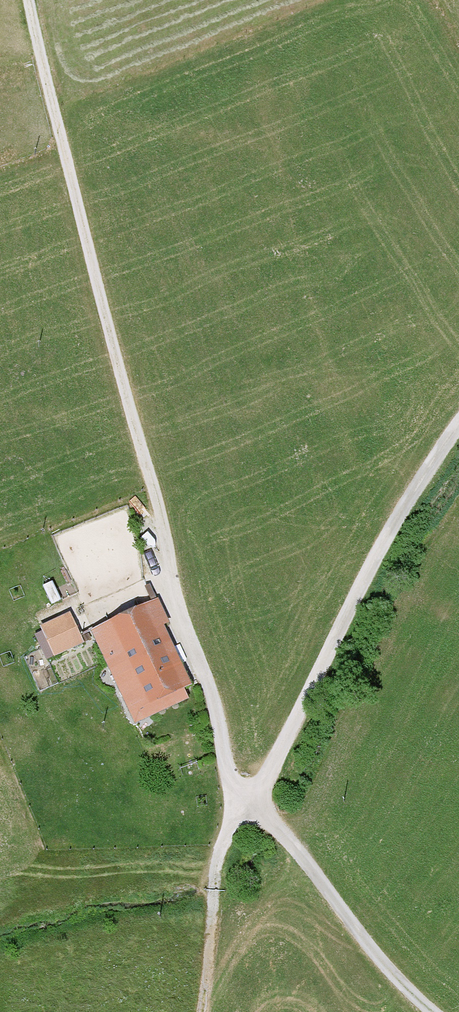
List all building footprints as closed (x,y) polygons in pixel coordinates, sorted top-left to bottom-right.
[(89,636),(132,721),(192,691),(161,629),(169,626),(157,602),(89,636)] [(38,630),(53,661),(82,647),(67,616),(38,630)]
